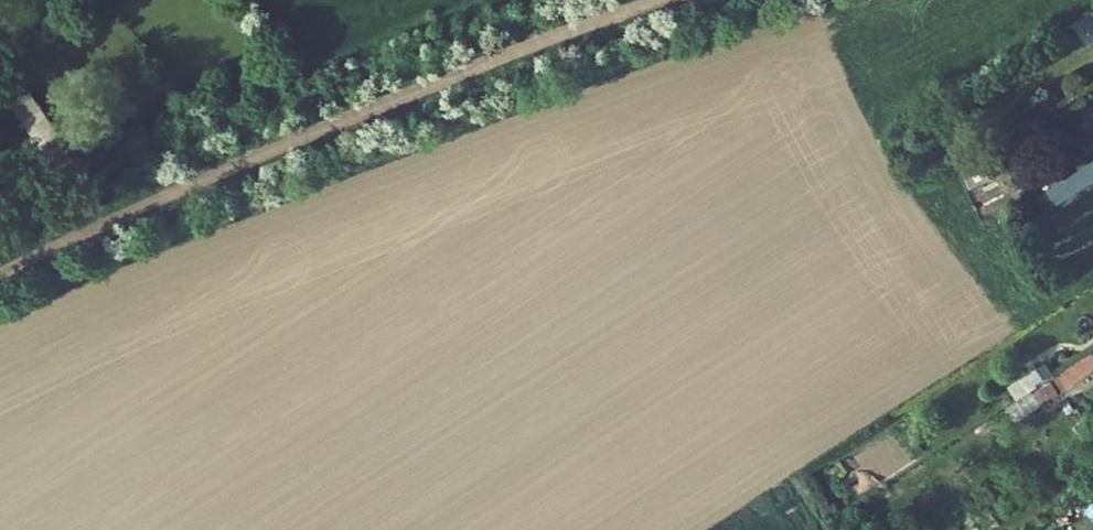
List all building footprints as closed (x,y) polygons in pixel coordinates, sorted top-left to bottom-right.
[(1069,185),(1079,200),(1092,190),(1092,169),(1069,185)] [(1009,384),(1018,400),(1008,406),(1016,419),(1092,374),(1092,351),(1037,383),(1031,372),(1009,384)]
